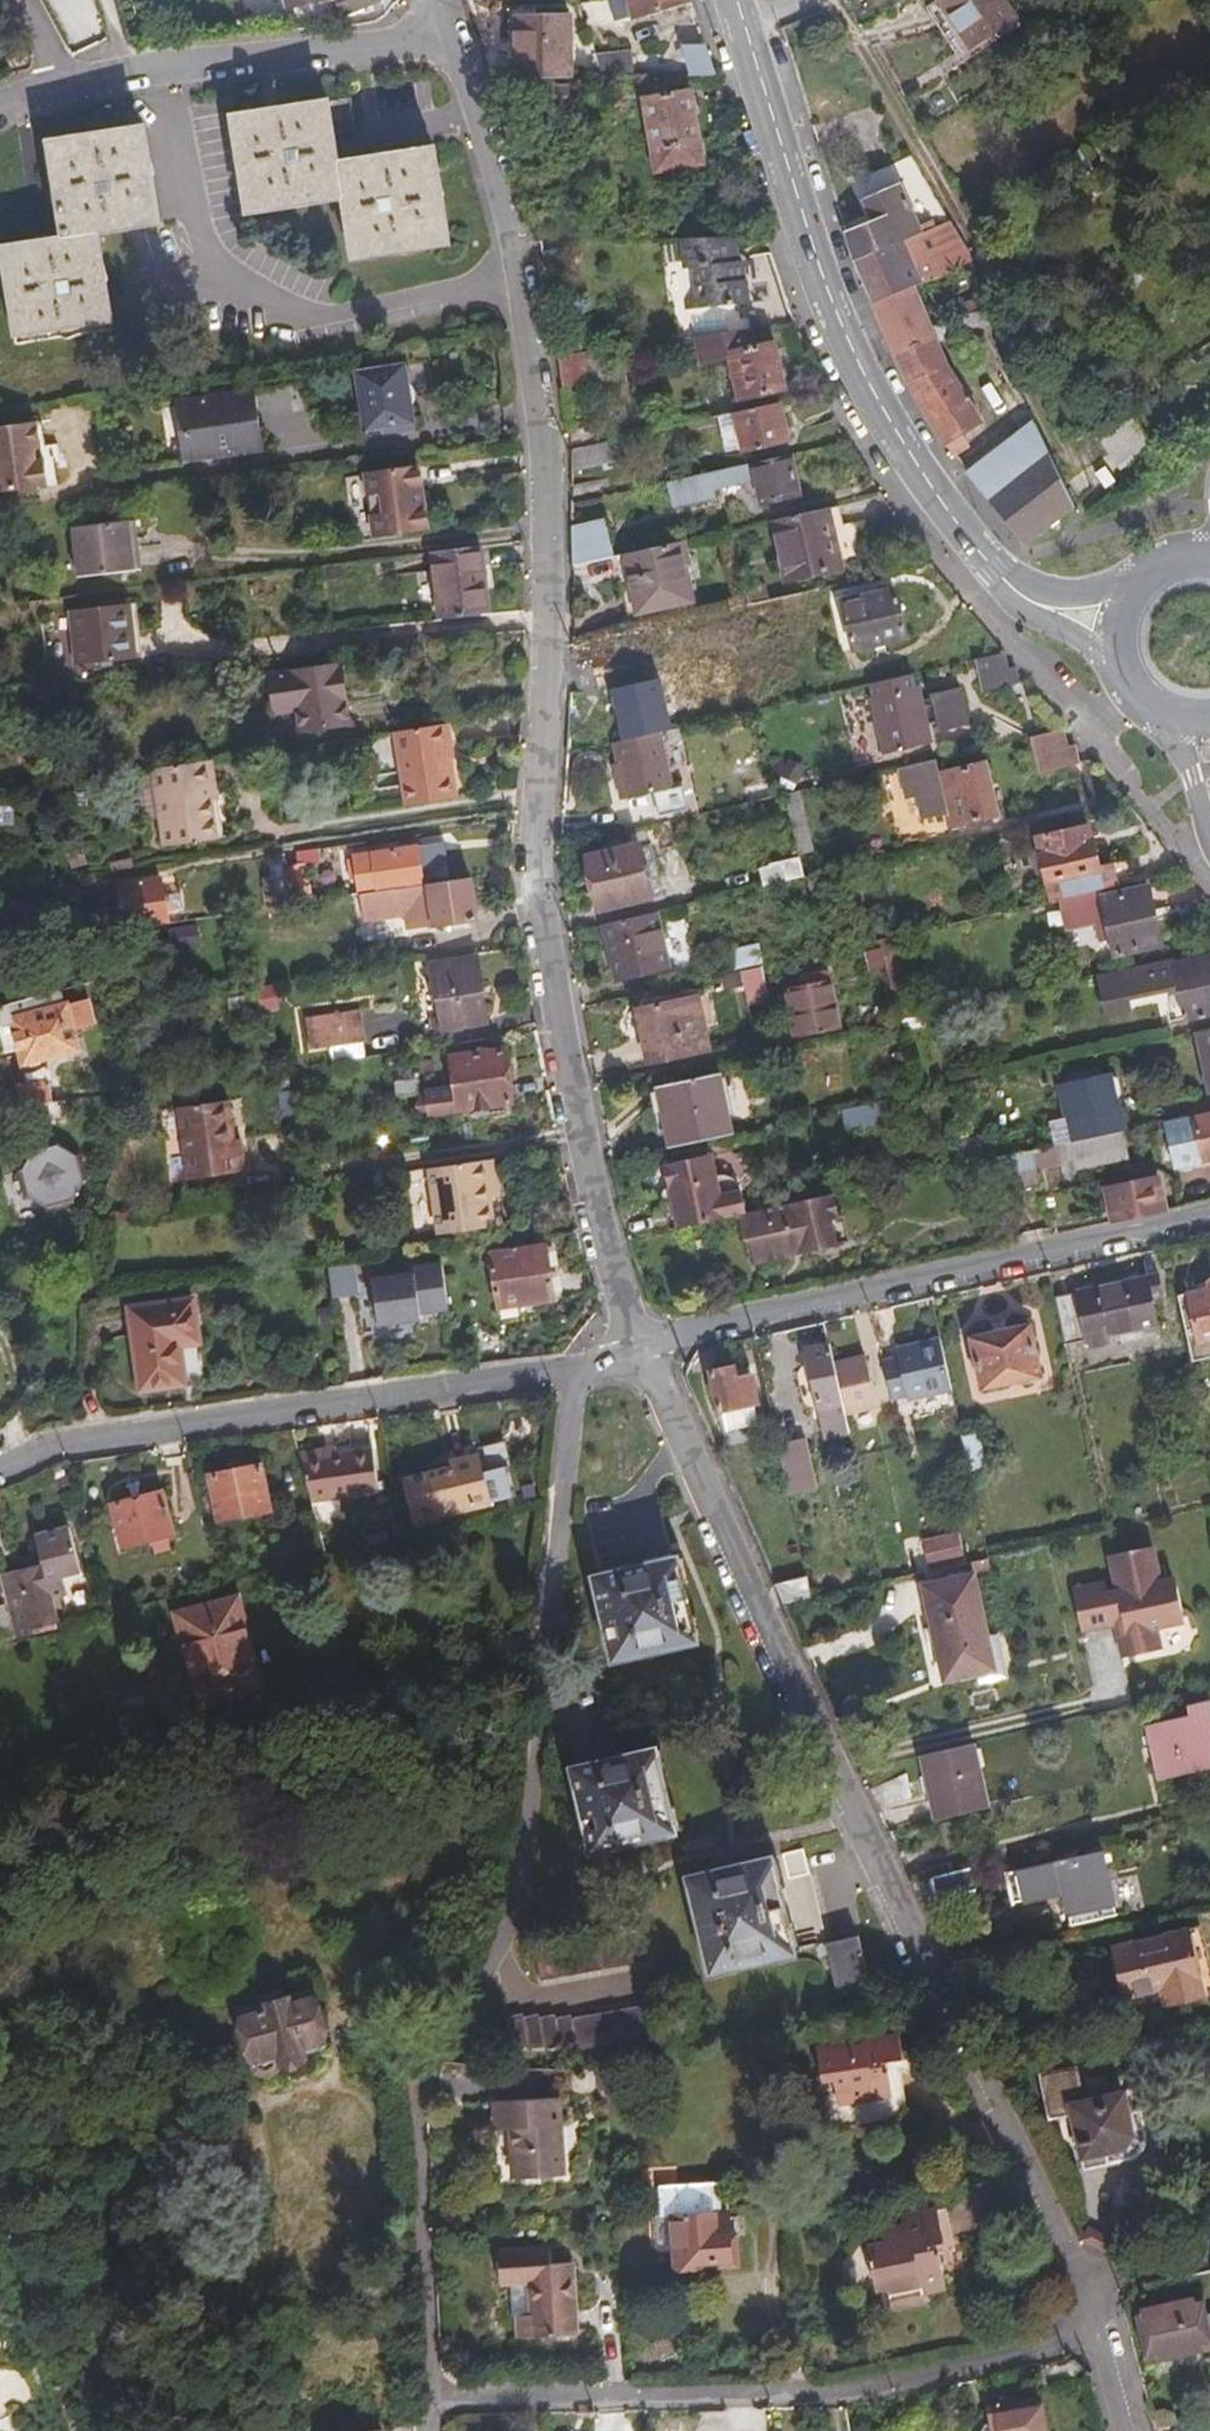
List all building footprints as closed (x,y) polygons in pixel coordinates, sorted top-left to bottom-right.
[(291,19),(332,11),(329,0),(312,0),(288,5),(291,19)] [(332,11),(332,12),(363,3),(370,1),(370,0),(329,0),(332,11)] [(627,0),(609,0),(614,18),(630,13),(627,0)] [(630,13),(632,19),(689,2),(688,0),(627,0),(630,13)] [(928,5),(947,36),(964,62),(1022,24),(1007,0),(936,0),(928,5)] [(564,17),(511,18),(512,81),(566,80),(564,17)] [(692,69),(694,74),(710,74),(703,52),(687,51),(692,69)] [(624,55),(591,55),(595,74),(617,74),(624,55)] [(645,76),(639,76),(640,85),(675,85),(675,75),(645,76)] [(687,89),(641,95),(650,168),(695,162),(690,118),(687,89)] [(346,263),(443,248),(428,151),(380,158),(353,162),(343,100),(274,111),(226,119),(241,214),(336,199),(346,263)] [(106,328),(91,235),(153,225),(137,130),(43,145),(51,196),(54,216),(58,240),(38,243),(0,249),(0,258),(14,343),(106,328)] [(836,244),(842,262),(911,235),(891,182),(848,198),(857,222),(831,231),(836,244)] [(883,358),(922,342),(917,331),(899,289),(963,262),(946,232),(939,224),(911,235),(842,262),(883,358)] [(726,240),(673,241),(677,269),(682,269),(689,310),(745,304),(750,329),(788,323),(773,282),(763,257),(730,261),(726,240)] [(944,312),(947,319),(973,309),(971,302),(944,312)] [(917,331),(922,342),(977,320),(973,309),(947,319),(917,331)] [(747,329),(687,338),(693,364),(720,359),(730,403),(782,391),(777,366),(773,343),(751,347),(747,329)] [(577,338),(550,342),(552,357),(577,353),(579,353),(577,338)] [(931,447),(966,425),(933,372),(935,369),(922,342),(883,358),(901,398),(931,447)] [(577,353),(552,357),(557,388),(582,384),(577,353)] [(396,365),(350,373),(358,425),(377,422),(379,435),(407,430),(401,393),(396,365)] [(246,392),(177,402),(185,459),(254,450),(250,416),(246,392)] [(185,459),(177,402),(166,403),(174,461),(185,459)] [(772,403),(711,417),(720,454),(739,450),(742,465),(767,459),(765,448),(782,444),(775,415),(772,403)] [(1124,418),(1093,440),(1103,454),(1134,432),(1124,418)] [(36,422),(30,423),(34,448),(40,447),(36,422)] [(0,427),(0,493),(42,487),(38,461),(29,462),(28,449),(34,448),(30,423),(0,427)] [(955,474),(975,500),(1037,454),(1023,423),(955,474)] [(1134,432),(1103,454),(1115,471),(1127,462),(1146,449),(1134,432)] [(564,452),(568,473),(623,461),(619,440),(564,452)] [(1037,454),(975,500),(1011,546),(1060,508),(1037,454)] [(788,475),(784,455),(767,459),(742,465),(674,481),(679,503),(710,496),(708,489),(750,479),(756,504),(793,495),(788,475)] [(412,469),(361,477),(370,537),(421,530),(416,497),(412,469)] [(823,511),(771,523),(785,582),(837,570),(830,541),(823,511)] [(599,520),(563,526),(570,565),(605,559),(599,520)] [(127,527),(67,534),(73,577),(132,570),(130,548),(127,527)] [(632,615),(688,601),(675,544),(619,557),(625,584),(632,615)] [(472,545),(424,551),(433,621),(481,615),(477,583),(472,545)] [(758,587),(736,592),(740,606),(747,604),(761,601),(758,587)] [(864,600),(842,605),(852,649),(903,636),(897,611),(893,593),(872,598),(871,593),(863,595),(864,600)] [(761,601),(747,604),(751,624),(799,613),(795,594),(761,601)] [(122,606),(66,612),(71,666),(128,660),(125,635),(122,606)] [(1002,654),(966,662),(974,697),(1018,687),(1014,670),(1006,672),(1002,654)] [(337,666),(263,675),(267,710),(289,708),(291,731),(344,725),(339,690),(337,666)] [(905,676),(866,685),(869,696),(866,697),(878,752),(923,742),(920,727),(932,724),(934,735),(962,729),(958,712),(954,694),(927,700),(928,706),(916,709),(912,689),(908,690),(905,676)] [(389,735),(399,807),(449,799),(443,757),(439,728),(389,735)] [(1059,731),(1026,739),(1034,774),(1074,765),(1072,756),(1069,746),(1063,748),(1059,731)] [(658,734),(616,744),(623,775),(618,776),(620,786),(624,801),(672,790),(658,734)] [(928,759),(893,768),(901,803),(910,801),(916,824),(942,818),(944,826),(990,815),(978,763),(932,774),(928,759)] [(203,764),(147,772),(158,848),(209,841),(204,809),(201,790),(206,789),(203,764)] [(795,794),(780,797),(787,826),(801,823),(795,794)] [(801,823),(787,826),(793,856),(808,852),(801,823)] [(1089,828),(1039,839),(1053,902),(1061,900),(1102,891),(1135,883),(1130,861),(1101,867),(1098,855),(1096,846),(1093,847),(1089,828)] [(595,911),(648,899),(636,845),(583,857),(589,884),(595,911)] [(413,848),(349,858),(349,861),(343,862),(346,883),(352,882),(355,896),(418,887),(415,867),(413,848)] [(288,854),(290,865),(296,868),(316,865),(314,850),(288,854)] [(272,857),(259,858),(266,908),(280,906),(277,886),(298,883),(297,875),(296,868),(290,865),(273,867),(272,857)] [(793,860),(773,864),(777,881),(796,877),(793,860)] [(77,932),(158,920),(157,911),(160,905),(165,905),(163,892),(149,893),(147,878),(111,883),(114,911),(77,917),(77,932)] [(418,887),(355,896),(358,917),(401,911),(403,926),(472,916),(470,896),(467,880),(418,887)] [(298,883),(277,886),(280,906),(301,903),(298,883)] [(1102,891),(1061,900),(1068,932),(1098,925),(1102,944),(1113,941),(1117,956),(1162,946),(1156,921),(1150,891),(1104,900),(1102,891)] [(646,917),(596,930),(602,956),(608,981),(659,969),(646,917)] [(14,967),(0,927),(0,972),(14,967)] [(188,927),(160,931),(163,954),(191,949),(188,927)] [(888,938),(875,941),(891,1020),(904,1017),(888,938)] [(1075,982),(1083,1020),(1134,1009),(1131,997),(1184,986),(1191,1016),(1209,1012),(1209,958),(1181,964),(1180,959),(1075,982)] [(469,962),(426,970),(434,1017),(425,1018),(427,1029),(479,1020),(474,991),(469,962)] [(753,969),(736,973),(744,1008),(761,1004),(753,969)] [(802,986),(782,991),(792,1035),(834,1026),(822,977),(814,979),(813,973),(799,977),(802,986)] [(54,995),(4,1008),(8,1022),(57,1009),(54,995)] [(688,997),(630,1010),(635,1031),(642,1061),(700,1048),(688,997)] [(73,1052),(62,1008),(57,1009),(8,1022),(4,1008),(0,1009),(0,1055),(14,1051),(18,1067),(73,1052)] [(347,1012),(296,1019),(300,1051),(352,1044),(347,1012)] [(1191,1035),(1204,1093),(1209,1092),(1209,1031),(1191,1035)] [(413,1113),(419,1112),(420,1117),(469,1109),(478,1107),(504,1103),(500,1078),(495,1049),(442,1057),(446,1086),(421,1090),(422,1096),(416,1097),(409,1106),(413,1113)] [(1103,1074),(1053,1085),(1066,1144),(1113,1134),(1116,1133),(1109,1101),(1103,1074)] [(725,1136),(711,1077),(651,1091),(658,1120),(664,1150),(725,1136)] [(45,1104),(43,1084),(8,1088),(10,1108),(45,1104)] [(218,1101),(169,1109),(182,1183),(238,1174),(235,1153),(232,1138),(225,1139),(218,1101)] [(61,1127),(59,1102),(45,1104),(10,1108),(0,1109),(0,1134),(61,1127)] [(840,1131),(869,1125),(868,1119),(892,1114),(890,1102),(836,1113),(840,1131)] [(478,1107),(469,1109),(482,1119),(491,1118),(478,1107)] [(1166,1123),(1177,1169),(1209,1162),(1209,1114),(1166,1123)] [(1066,1144),(1054,1147),(1058,1165),(1060,1175),(1119,1162),(1113,1134),(1066,1144)] [(972,1136),(960,1140),(966,1168),(979,1165),(972,1136)] [(66,1202),(77,1182),(69,1158),(51,1147),(22,1156),(15,1173),(18,1186),(22,1199),(40,1209),(66,1202)] [(1058,1165),(1054,1147),(994,1160),(1001,1195),(1037,1187),(1034,1171),(1058,1165)] [(733,1216),(738,1215),(731,1187),(721,1177),(708,1176),(704,1156),(656,1167),(661,1189),(667,1188),(668,1196),(670,1202),(658,1205),(663,1232),(733,1216)] [(484,1163),(425,1172),(435,1236),(494,1227),(489,1194),(484,1163)] [(1152,1179),(1099,1191),(1106,1224),(1139,1217),(1159,1212),(1152,1179)] [(738,1215),(733,1216),(738,1241),(744,1246),(747,1266),(772,1260),(785,1257),(790,1250),(807,1247),(814,1252),(839,1246),(827,1196),(738,1215)] [(540,1247),(484,1254),(492,1308),(548,1301),(544,1274),(540,1247)] [(335,1303),(361,1300),(357,1264),(331,1267),(335,1303)] [(387,1322),(452,1312),(445,1266),(380,1275),(387,1322)] [(1102,1289),(1052,1301),(1064,1350),(1156,1327),(1149,1301),(1159,1298),(1153,1276),(1102,1289)] [(363,1281),(366,1328),(378,1327),(374,1280),(363,1281)] [(1188,1344),(1209,1339),(1209,1283),(1207,1284),(1209,1291),(1177,1299),(1188,1344)] [(187,1302),(122,1311),(134,1392),(162,1388),(178,1386),(173,1348),(171,1337),(192,1334),(187,1302)] [(994,1335),(969,1341),(981,1388),(1034,1376),(1022,1328),(994,1335)] [(192,1334),(171,1337),(173,1348),(193,1345),(192,1334)] [(1188,1344),(1192,1362),(1209,1358),(1209,1339),(1188,1344)] [(901,1398),(902,1402),(945,1392),(933,1341),(909,1346),(890,1351),(892,1361),(901,1398)] [(803,1353),(820,1425),(842,1420),(829,1365),(825,1348),(814,1351),(803,1353)] [(829,1365),(842,1420),(872,1413),(858,1358),(847,1361),(829,1365)] [(886,1402),(901,1398),(892,1361),(877,1364),(886,1402)] [(716,1372),(707,1375),(716,1414),(719,1413),(723,1432),(752,1426),(747,1407),(750,1407),(743,1377),(731,1380),(728,1370),(716,1372)] [(796,1443),(774,1448),(784,1494),(807,1489),(796,1443)] [(336,1455),(318,1457),(324,1501),(371,1494),(365,1451),(336,1455)] [(443,1469),(395,1481),(406,1521),(498,1497),(492,1472),(474,1477),(469,1458),(455,1462),(442,1465),(443,1469)] [(231,1473),(205,1479),(214,1522),(264,1511),(255,1468),(231,1473)] [(127,1501),(105,1507),(115,1547),(165,1534),(154,1494),(127,1501)] [(8,1642),(47,1632),(45,1625),(48,1625),(41,1599),(57,1595),(53,1579),(71,1574),(59,1530),(41,1535),(25,1539),(33,1569),(0,1577),(0,1612),(8,1642)] [(953,1535),(916,1543),(923,1573),(960,1565),(953,1535)] [(1120,1628),(1128,1626),(1135,1660),(1156,1655),(1152,1634),(1174,1630),(1179,1619),(1172,1584),(1161,1577),(1156,1578),(1154,1567),(1142,1554),(1117,1559),(1111,1574),(1115,1595),(1104,1598),(1101,1587),(1069,1593),(1078,1636),(1107,1630),(1120,1628)] [(642,1569),(590,1582),(610,1665),(696,1644),(675,1561),(642,1569)] [(966,1576),(918,1587),(928,1632),(939,1680),(971,1672),(987,1669),(979,1636),(966,1576)] [(801,1581),(769,1589),(777,1608),(805,1601),(801,1581)] [(191,1709),(257,1692),(231,1598),(166,1616),(191,1709)] [(1135,1660),(1128,1626),(1120,1628),(1126,1661),(1135,1660)] [(991,1633),(979,1636),(987,1669),(971,1672),(974,1684),(1002,1678),(991,1633)] [(1147,1729),(1154,1759),(1158,1778),(1209,1767),(1209,1713),(1208,1705),(1187,1710),(1189,1719),(1147,1729)] [(149,1710),(116,1719),(127,1761),(160,1753),(149,1710)] [(969,1744),(920,1754),(925,1782),(933,1823),(982,1813),(969,1744)] [(651,1754),(569,1772),(587,1855),(669,1837),(657,1778),(651,1754)] [(683,1878),(703,1974),(819,1949),(808,1899),(799,1854),(683,1878)] [(1069,1927),(1112,1916),(1097,1854),(1002,1876),(1005,1890),(1009,1906),(1061,1894),(1069,1927)] [(964,1871),(925,1880),(930,1903),(969,1894),(964,1871)] [(634,1932),(541,1948),(546,1980),(640,1964),(634,1932)] [(1187,1935),(1177,1937),(1187,1978),(1197,1976),(1187,1935)] [(1177,1937),(1105,1955),(1110,1976),(1116,1999),(1158,1989),(1163,2006),(1202,1996),(1197,1976),(1187,1978),(1177,1937)] [(849,1942),(819,1949),(828,1991),(859,1985),(849,1942)] [(259,2018),(240,2023),(251,2064),(271,2073),(301,2063),(299,2054),(318,2047),(311,2021),(307,2022),(300,2005),(281,2012),(277,2002),(257,2008),(259,2018)] [(511,2012),(502,2013),(507,2045),(518,2043),(519,2046),(532,2044),(533,2047),(545,2045),(546,2051),(558,2049),(558,2053),(655,2038),(649,2005),(552,2020),(552,2016),(539,2018),(539,2015),(525,2017),(525,2013),(512,2015),(511,2012)] [(876,2079),(874,2070),(898,2066),(894,2037),(809,2050),(815,2086),(827,2084),(831,2112),(888,2103),(886,2087),(885,2078),(876,2079)] [(1070,2075),(1041,2082),(1049,2119),(1067,2116),(1080,2173),(1108,2167),(1126,2162),(1138,2151),(1142,2142),(1136,2110),(1120,2113),(1116,2094),(1076,2102),(1070,2075)] [(554,2100),(490,2104),(492,2132),(506,2131),(508,2150),(510,2183),(560,2179),(554,2100)] [(718,2187),(657,2189),(658,2216),(665,2216),(667,2248),(667,2267),(692,2267),(692,2264),(702,2264),(721,2263),(721,2258),(728,2258),(727,2236),(720,2237),(718,2187)] [(938,2213),(930,2215),(937,2247),(927,2249),(929,2259),(933,2258),(948,2255),(938,2213)] [(930,2215),(895,2223),(897,2231),(876,2235),(878,2247),(860,2251),(869,2292),(880,2290),(885,2312),(919,2305),(917,2295),(940,2290),(937,2275),(933,2258),(929,2259),(927,2249),(937,2247),(930,2215)] [(658,2216),(652,2216),(653,2249),(667,2248),(665,2216),(658,2216)] [(547,2251),(496,2254),(498,2287),(526,2285),(527,2301),(528,2319),(515,2319),(516,2342),(573,2339),(569,2266),(547,2268),(547,2251)] [(1130,2312),(1140,2362),(1209,2346),(1209,2315),(1207,2316),(1203,2296),(1175,2302),(1130,2312)] [(987,2406),(990,2424),(992,2430),(1039,2430),(1032,2397),(1008,2402),(987,2406)] [(542,2430),(559,2430),(557,2417),(541,2419),(542,2430)]
